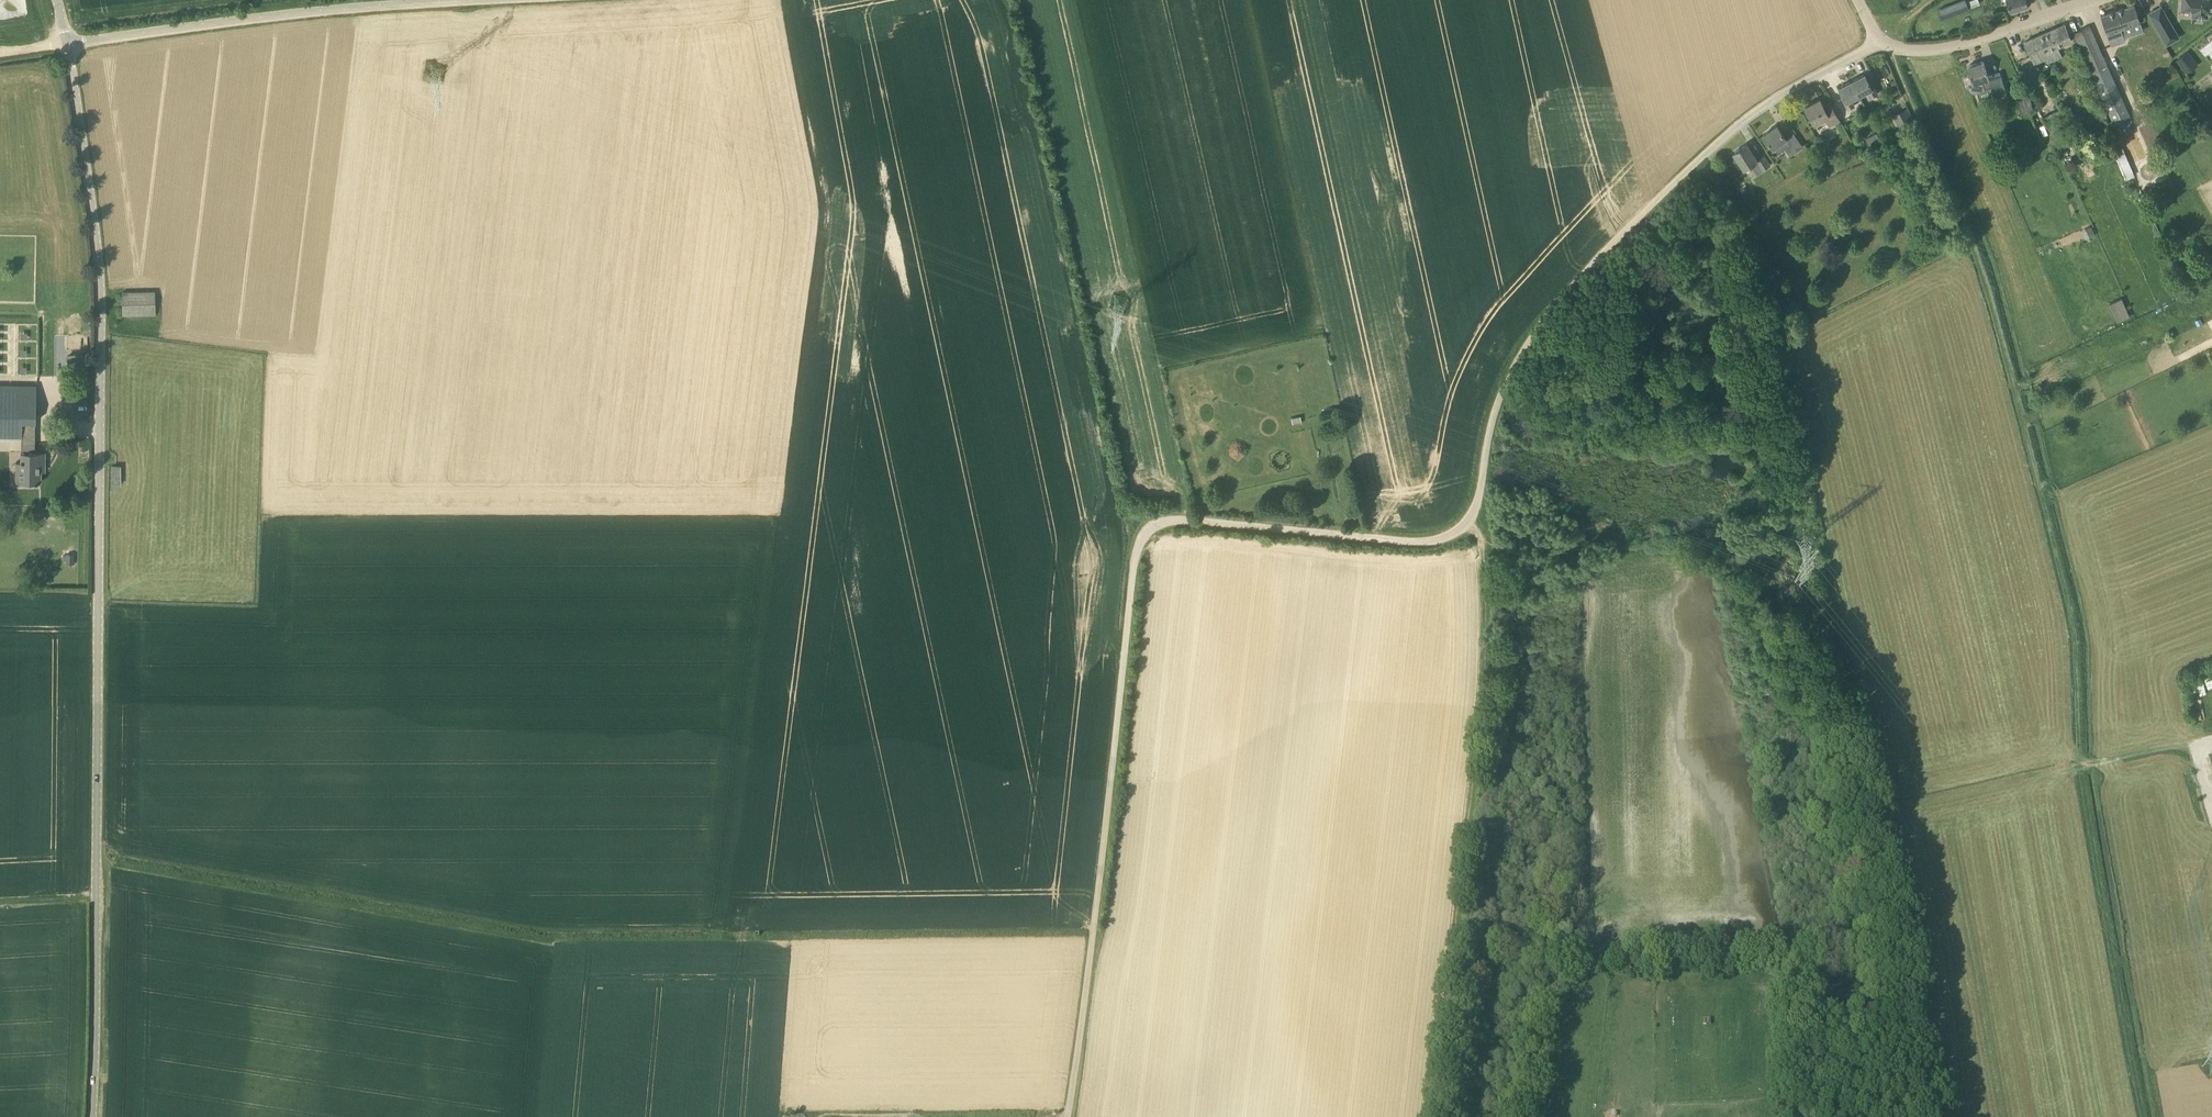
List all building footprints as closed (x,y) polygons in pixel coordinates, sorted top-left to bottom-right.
[(2010,12),(2028,6),(2026,0),(2006,0),(2010,12)] [(2182,8),(2193,9),(2192,15),(2207,16),(2207,10),(2211,11),(2211,0),(2182,0),(2182,8)] [(2101,15),(2111,45),(2125,40),(2121,27),(2140,21),(2134,4),(2101,15)] [(2163,36),(2174,29),(2161,7),(2156,9),(2149,13),(2152,18),(2163,36)] [(1917,32),(1932,30),(1930,19),(1916,21),(1917,32)] [(2049,50),(2054,59),(2061,56),(2057,47),(2072,40),(2064,24),(2049,31),(2054,40),(2044,45),(2047,51),(2049,50)] [(2075,35),(2093,74),(2108,66),(2090,28),(2075,35)] [(2048,62),(2054,59),(2049,50),(2047,51),(2044,45),(2054,40),(2049,31),(2025,41),(2035,64),(2047,59),(2048,62)] [(2175,58),(2186,72),(2198,62),(2187,49),(2175,58)] [(2000,72),(1988,76),(1984,61),(1967,66),(1970,77),(1965,78),(1968,88),(1969,90),(1971,91),(1973,92),(1975,93),(1977,92),(1984,90),(1985,88),(1991,86),(1993,94),(1996,96),(1998,97),(2003,95),(2004,94),(2006,91),(2000,72)] [(1865,74),(1852,80),(1859,95),(1868,91),(1871,97),(1877,93),(1871,80),(1869,81),(1865,74)] [(1859,95),(1852,80),(1839,87),(1843,95),(1841,96),(1848,109),(1854,105),(1851,99),(1859,95)] [(2116,84),(2101,91),(2121,135),(2136,128),(2116,84)] [(2028,96),(2016,101),(2018,107),(2021,113),(2029,110),(2033,108),(2028,96)] [(1815,123),(1816,123),(1826,117),(1830,125),(1840,120),(1830,101),(1823,104),(1820,98),(1805,106),(1815,123)] [(2069,120),(2063,108),(2044,117),(2049,129),(2052,127),(2053,128),(2065,122),(2069,120)] [(1901,128),(1912,122),(1905,109),(1896,114),(1899,118),(1896,119),(1901,128)] [(1790,156),(1803,146),(1793,132),(1786,137),(1777,124),(1764,134),(1774,148),(1781,143),(1790,156)] [(1865,136),(1869,145),(1880,139),(1875,131),(1865,136)] [(1757,173),(1770,164),(1764,154),(1757,159),(1747,143),(1733,152),(1744,168),(1751,163),(1757,173)] [(2122,143),(2112,147),(2125,178),(2135,174),(2122,143)] [(156,314),(156,303),(160,302),(160,293),(155,293),(155,291),(122,292),(123,314),(156,314)] [(2121,297),(2108,302),(2117,321),(2129,315),(2121,297)] [(85,354),(68,354),(68,366),(85,366),(85,364),(85,356),(85,354)] [(22,428),(22,421),(36,421),(36,385),(0,385),(0,428),(22,428)] [(35,434),(22,434),(22,436),(22,451),(20,451),(20,462),(16,461),(16,482),(35,482),(38,482),(41,482),(41,465),(45,465),(45,452),(35,452),(35,434)] [(121,466),(111,466),(112,486),(121,485),(121,466)] [(66,554),(66,563),(74,563),(74,554),(66,554)]
